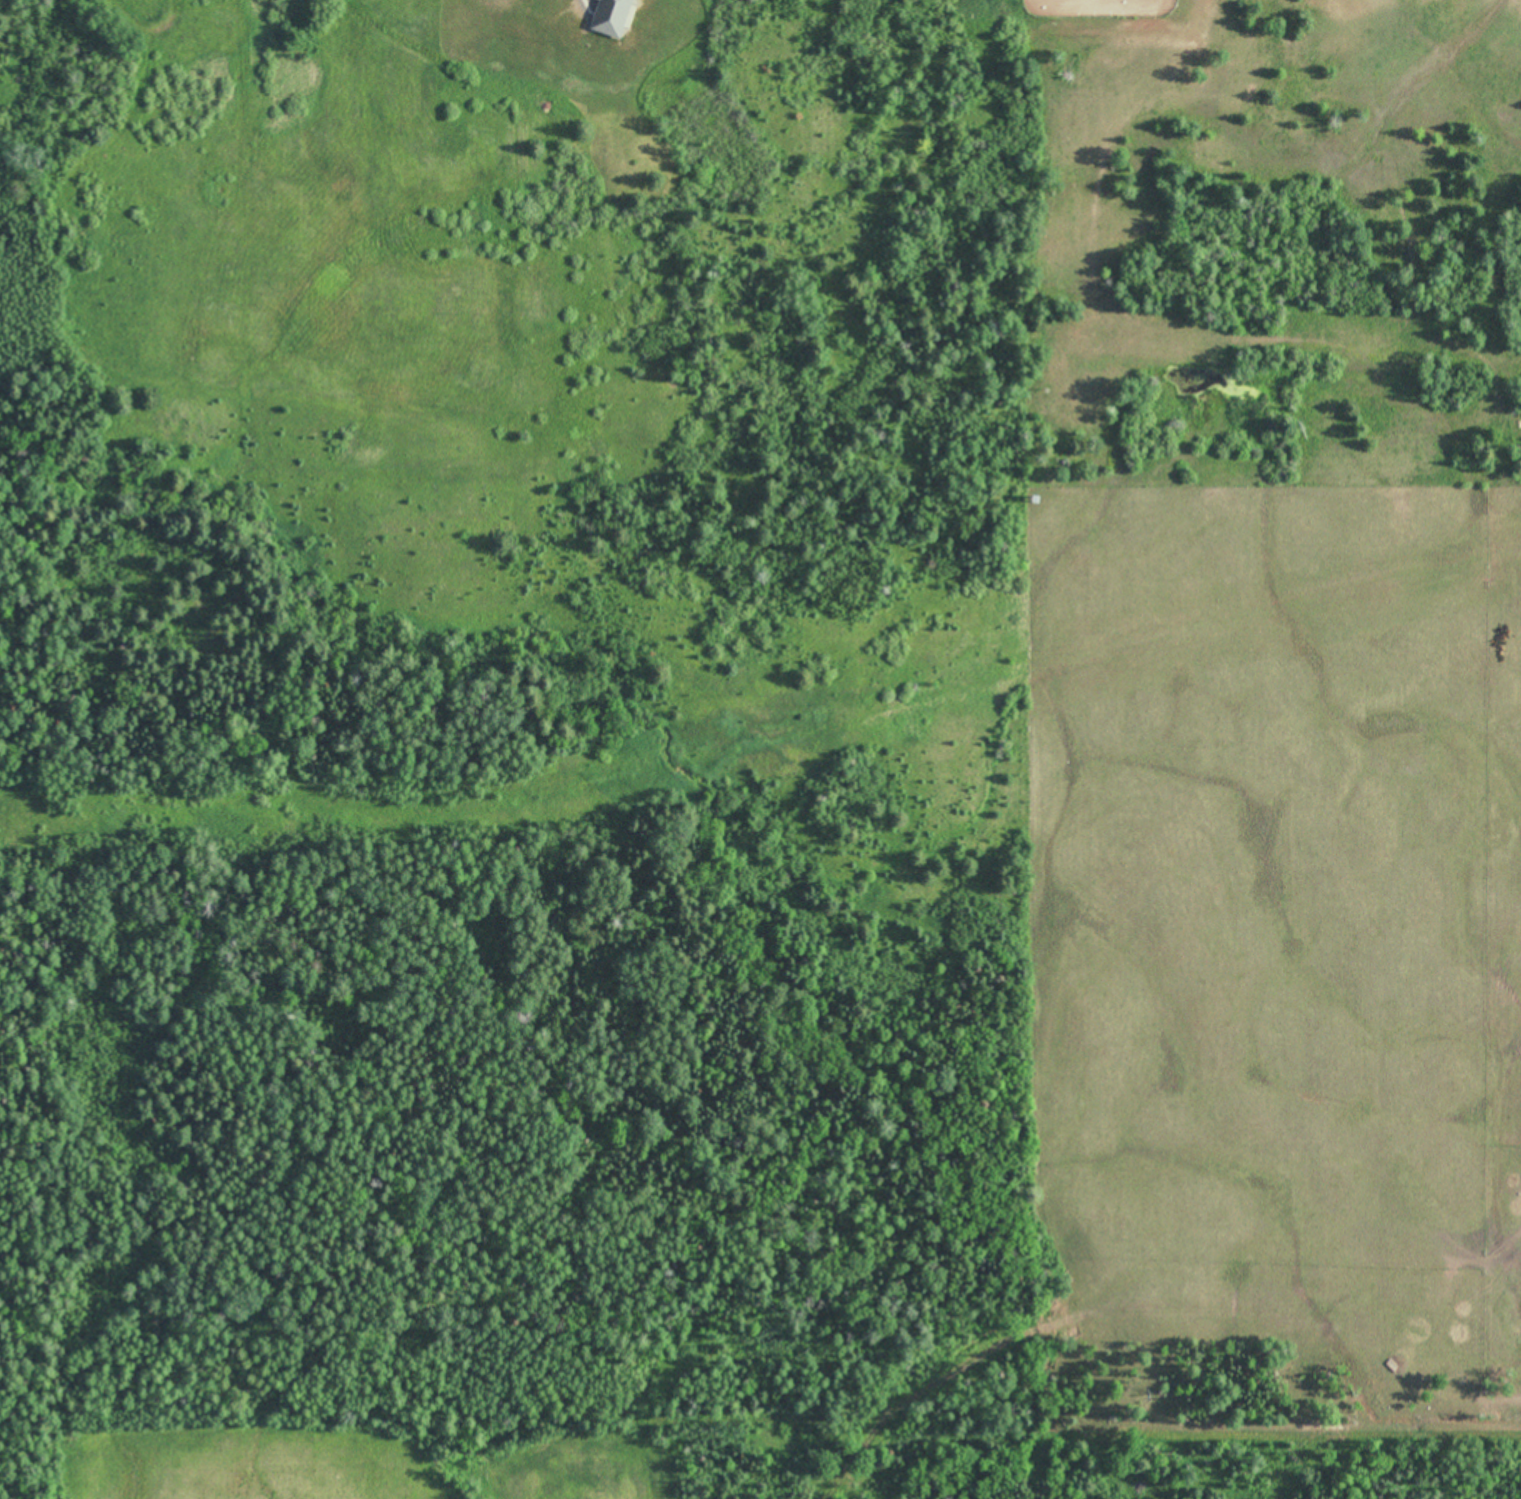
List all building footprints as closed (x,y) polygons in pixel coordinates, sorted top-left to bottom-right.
[(591,31),(622,40),(633,0),(600,0),(591,31)]
